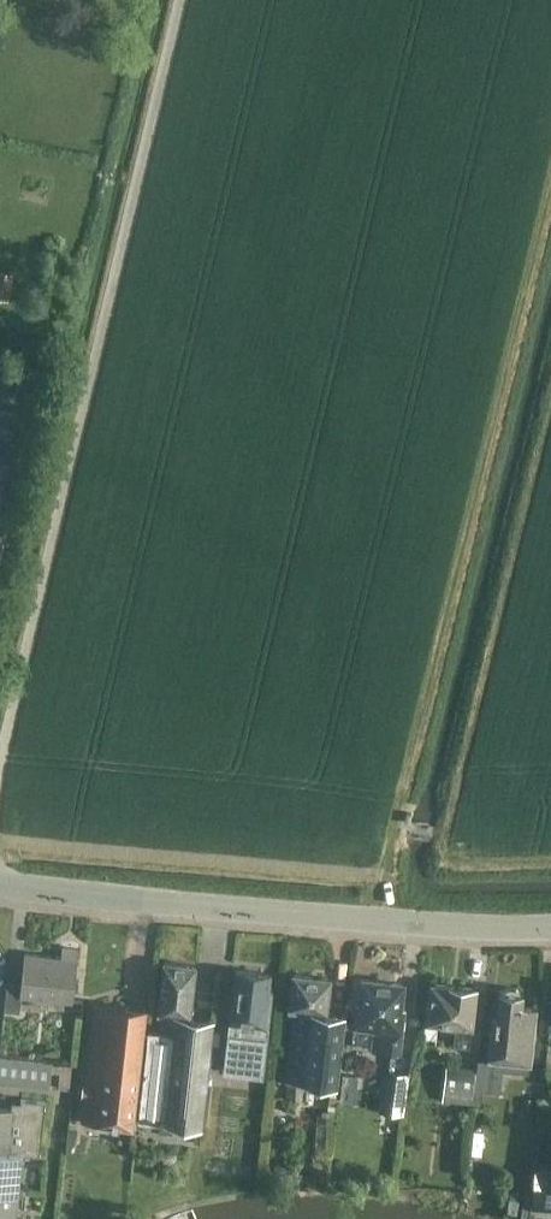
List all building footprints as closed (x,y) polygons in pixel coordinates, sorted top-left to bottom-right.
[(13,273),(0,270),(0,298),(7,300),(13,273)] [(0,515),(0,558),(9,518),(0,515)] [(3,1010),(18,1011),(19,994),(72,1000),(77,948),(61,946),(60,957),(23,953),(20,983),(5,981),(3,1010)] [(157,1013),(162,1014),(160,1027),(156,1027),(155,1032),(147,1031),(138,1119),(200,1126),(212,1019),(189,1016),(195,965),(163,961),(157,1013)] [(229,1022),(223,1071),(261,1074),(266,1027),(267,1024),(270,995),(271,986),(268,986),(269,973),(235,969),(232,995),(229,1021),(229,1022)] [(297,1101),(299,1082),(336,1086),(344,1014),(326,1012),(330,978),(292,973),(288,1009),(294,1010),(283,1099),(297,1101)] [(404,1006),(399,1006),(402,983),(363,979),(360,1001),(356,1001),(353,1026),(373,1029),(371,1049),(399,1052),(404,1006)] [(470,1028),(471,1028),(475,988),(430,983),(428,1004),(426,1004),(424,1022),(455,1026),(453,1045),(468,1047),(470,1028)] [(477,1058),(472,1103),(480,1104),(481,1092),(499,1094),(503,1061),(529,1064),(535,1007),(520,1006),(521,995),(522,991),(518,991),(515,987),(507,986),(503,989),(499,989),(498,995),(496,1016),(492,1015),(488,1048),(487,1059),(477,1058)] [(132,1127),(145,1007),(94,1002),(81,1121),(132,1127)] [(1,1078),(55,1085),(59,1061),(4,1053),(1,1078)] [(441,1100),(472,1103),(477,1058),(476,1058),(475,1067),(444,1064),(441,1100)] [(403,1113),(408,1072),(383,1069),(377,1110),(403,1113)] [(357,1072),(342,1070),(340,1086),(355,1087),(357,1072)] [(44,1100),(20,1097),(19,1108),(0,1107),(0,1218),(14,1218),(21,1152),(38,1154),(44,1100)] [(74,1152),(77,1129),(67,1128),(65,1151),(74,1152)] [(535,1163),(530,1201),(530,1207),(550,1209),(550,1165),(535,1163)]
